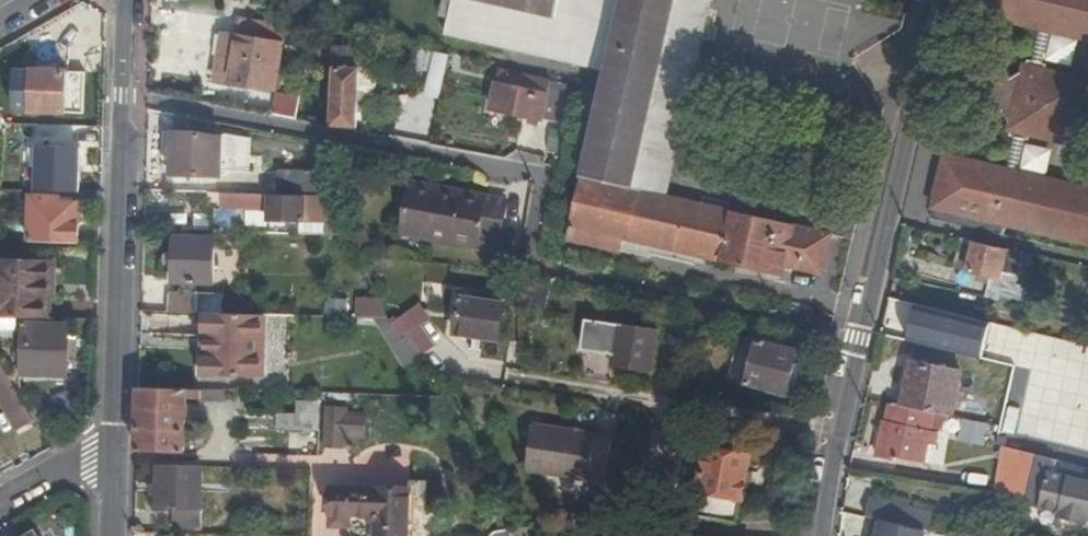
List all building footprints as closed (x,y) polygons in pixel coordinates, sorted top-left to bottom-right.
[(446,23),(451,0),(443,0),(438,22),(446,23)] [(691,90),(712,0),(451,0),(446,23),(444,35),(606,72),(567,239),(619,251),(621,238),(782,273),(785,265),(822,273),(831,234),(666,197),(631,189),(656,82),(691,90)] [(1013,21),(1025,24),(1087,39),(1087,0),(982,0),(979,13),(1013,21)] [(275,93),(286,25),(242,18),(239,38),(236,38),(228,84),(275,93)] [(995,99),(980,164),(990,167),(1001,121),(1005,106),(1018,97),(1010,83),(1013,72),(1025,24),(1013,21),(999,80),(1005,91),(1004,93),(995,99)] [(216,82),(228,84),(236,38),(224,36),(216,82)] [(358,93),(359,68),(360,46),(336,45),(333,125),(357,126),(358,107),(364,107),(365,100),(358,100),(358,93)] [(429,72),(434,52),(420,49),(416,69),(429,72)] [(439,95),(446,55),(434,52),(429,72),(425,92),(439,95)] [(1005,106),(1001,121),(1008,132),(1053,142),(1076,128),(1083,98),(1069,75),(1024,64),(1013,72),(1010,83),(1018,97),(1005,106)] [(361,69),(359,68),(358,93),(365,93),(369,93),(375,87),(376,76),(370,69),(361,69)] [(544,115),(549,88),(551,80),(498,70),(491,108),(543,118),(544,115)] [(33,71),(32,72),(20,71),(20,92),(32,92),(32,113),(67,114),(69,72),(33,71)] [(992,101),(995,99),(1004,93),(1005,91),(999,80),(992,85),(983,71),(962,84),(975,105),(989,97),(992,101)] [(666,197),(691,90),(656,82),(631,189),(666,197)] [(564,90),(549,88),(544,115),(559,118),(564,90)] [(212,135),(212,123),(175,116),(174,174),(223,175),(224,137),(212,135)] [(980,164),(946,155),(931,217),(1001,234),(1004,224),(1087,244),(1087,190),(990,167),(980,164)] [(288,196),(338,197),(337,171),(289,170),(288,196)] [(11,190),(0,171),(0,189),(11,190)] [(402,233),(425,237),(434,188),(411,184),(402,233)] [(434,188),(425,237),(474,246),(472,250),(496,254),(506,201),(434,188)] [(331,235),(356,236),(339,197),(338,197),(288,196),(223,193),(222,209),(269,210),(269,221),(305,222),(306,222),(331,223),(331,235)] [(56,204),(56,198),(33,197),(30,241),(78,243),(80,205),(56,204)] [(214,284),(216,237),(175,236),(174,282),(214,284)] [(952,268),(968,272),(975,241),(960,238),(952,268)] [(968,272),(999,279),(1006,249),(975,241),(968,272)] [(1013,281),(1020,252),(1006,249),(999,279),(1013,281)] [(14,318),(45,319),(45,282),(52,282),(52,265),(0,262),(0,318),(14,318)] [(482,290),(481,295),(480,300),(503,303),(504,294),(482,290)] [(169,293),(168,312),(199,312),(199,295),(169,293)] [(480,300),(481,295),(473,293),(472,299),(466,298),(460,298),(455,332),(498,339),(503,303),(480,300)] [(199,312),(204,313),(223,314),(223,295),(199,295),(199,312)] [(348,314),(348,297),(327,297),(327,314),(348,314)] [(370,319),(394,320),(384,298),(363,297),(363,319),(370,319)] [(432,349),(433,349),(420,329),(431,322),(420,306),(408,315),(396,322),(402,331),(418,355),(422,355),(424,355),(427,352),(432,349)] [(262,378),(264,315),(223,314),(204,313),(202,376),(262,378)] [(15,334),(14,318),(0,318),(0,334),(15,334)] [(651,371),(657,332),(586,319),(581,348),(613,354),(612,364),(651,371)] [(402,331),(396,322),(392,325),(398,333),(402,331)] [(69,375),(69,324),(22,323),(22,352),(16,352),(16,359),(21,359),(21,375),(69,375)] [(1024,333),(989,324),(984,347),(1019,355),(1024,333)] [(785,395),(798,351),(758,340),(746,384),(785,395)] [(435,351),(433,349),(432,349),(427,352),(424,355),(422,355),(418,355),(419,357),(421,359),(435,351)] [(805,353),(798,351),(785,395),(793,397),(805,353)] [(0,359),(0,393),(21,430),(36,421),(25,402),(0,359)] [(940,414),(945,415),(951,416),(961,374),(912,362),(902,405),(889,403),(885,420),(884,420),(876,455),(895,459),(895,456),(932,462),(936,445),(944,446),(947,433),(942,433),(937,431),(940,414)] [(205,390),(159,388),(139,387),(137,450),(185,452),(187,396),(205,397),(205,390)] [(36,421),(40,428),(52,421),(37,395),(25,402),(36,421)] [(296,401),(296,414),(319,414),(320,401),(296,401)] [(942,433),(945,415),(940,414),(937,431),(942,433)] [(588,467),(604,469),(609,434),(530,423),(524,470),(587,478),(588,467)] [(743,499),(751,455),(700,446),(698,460),(703,462),(698,491),(701,492),(700,494),(705,499),(715,501),(719,498),(719,494),(743,499)] [(1004,448),(996,493),(1024,498),(1035,455),(1004,448)] [(1053,459),(1035,455),(1024,498),(1023,504),(1057,512),(1056,517),(1086,524),(1087,519),(1087,481),(1050,472),(1053,459)] [(202,525),(203,467),(159,465),(158,484),(152,484),(152,495),(158,495),(158,509),(173,509),(173,524),(202,525)] [(603,481),(604,469),(588,467),(587,478),(603,481)] [(332,524),(349,525),(350,513),(369,514),(369,515),(369,518),(370,519),(371,521),(373,523),(375,524),(376,525),(378,525),(378,535),(414,535),(415,491),(334,488),(332,524)] [(870,496),(866,517),(871,518),(912,528),(913,528),(918,507),(870,496)] [(941,513),(918,507),(913,528),(935,534),(941,513)] [(871,518),(867,535),(910,535),(912,528),(871,518)]
